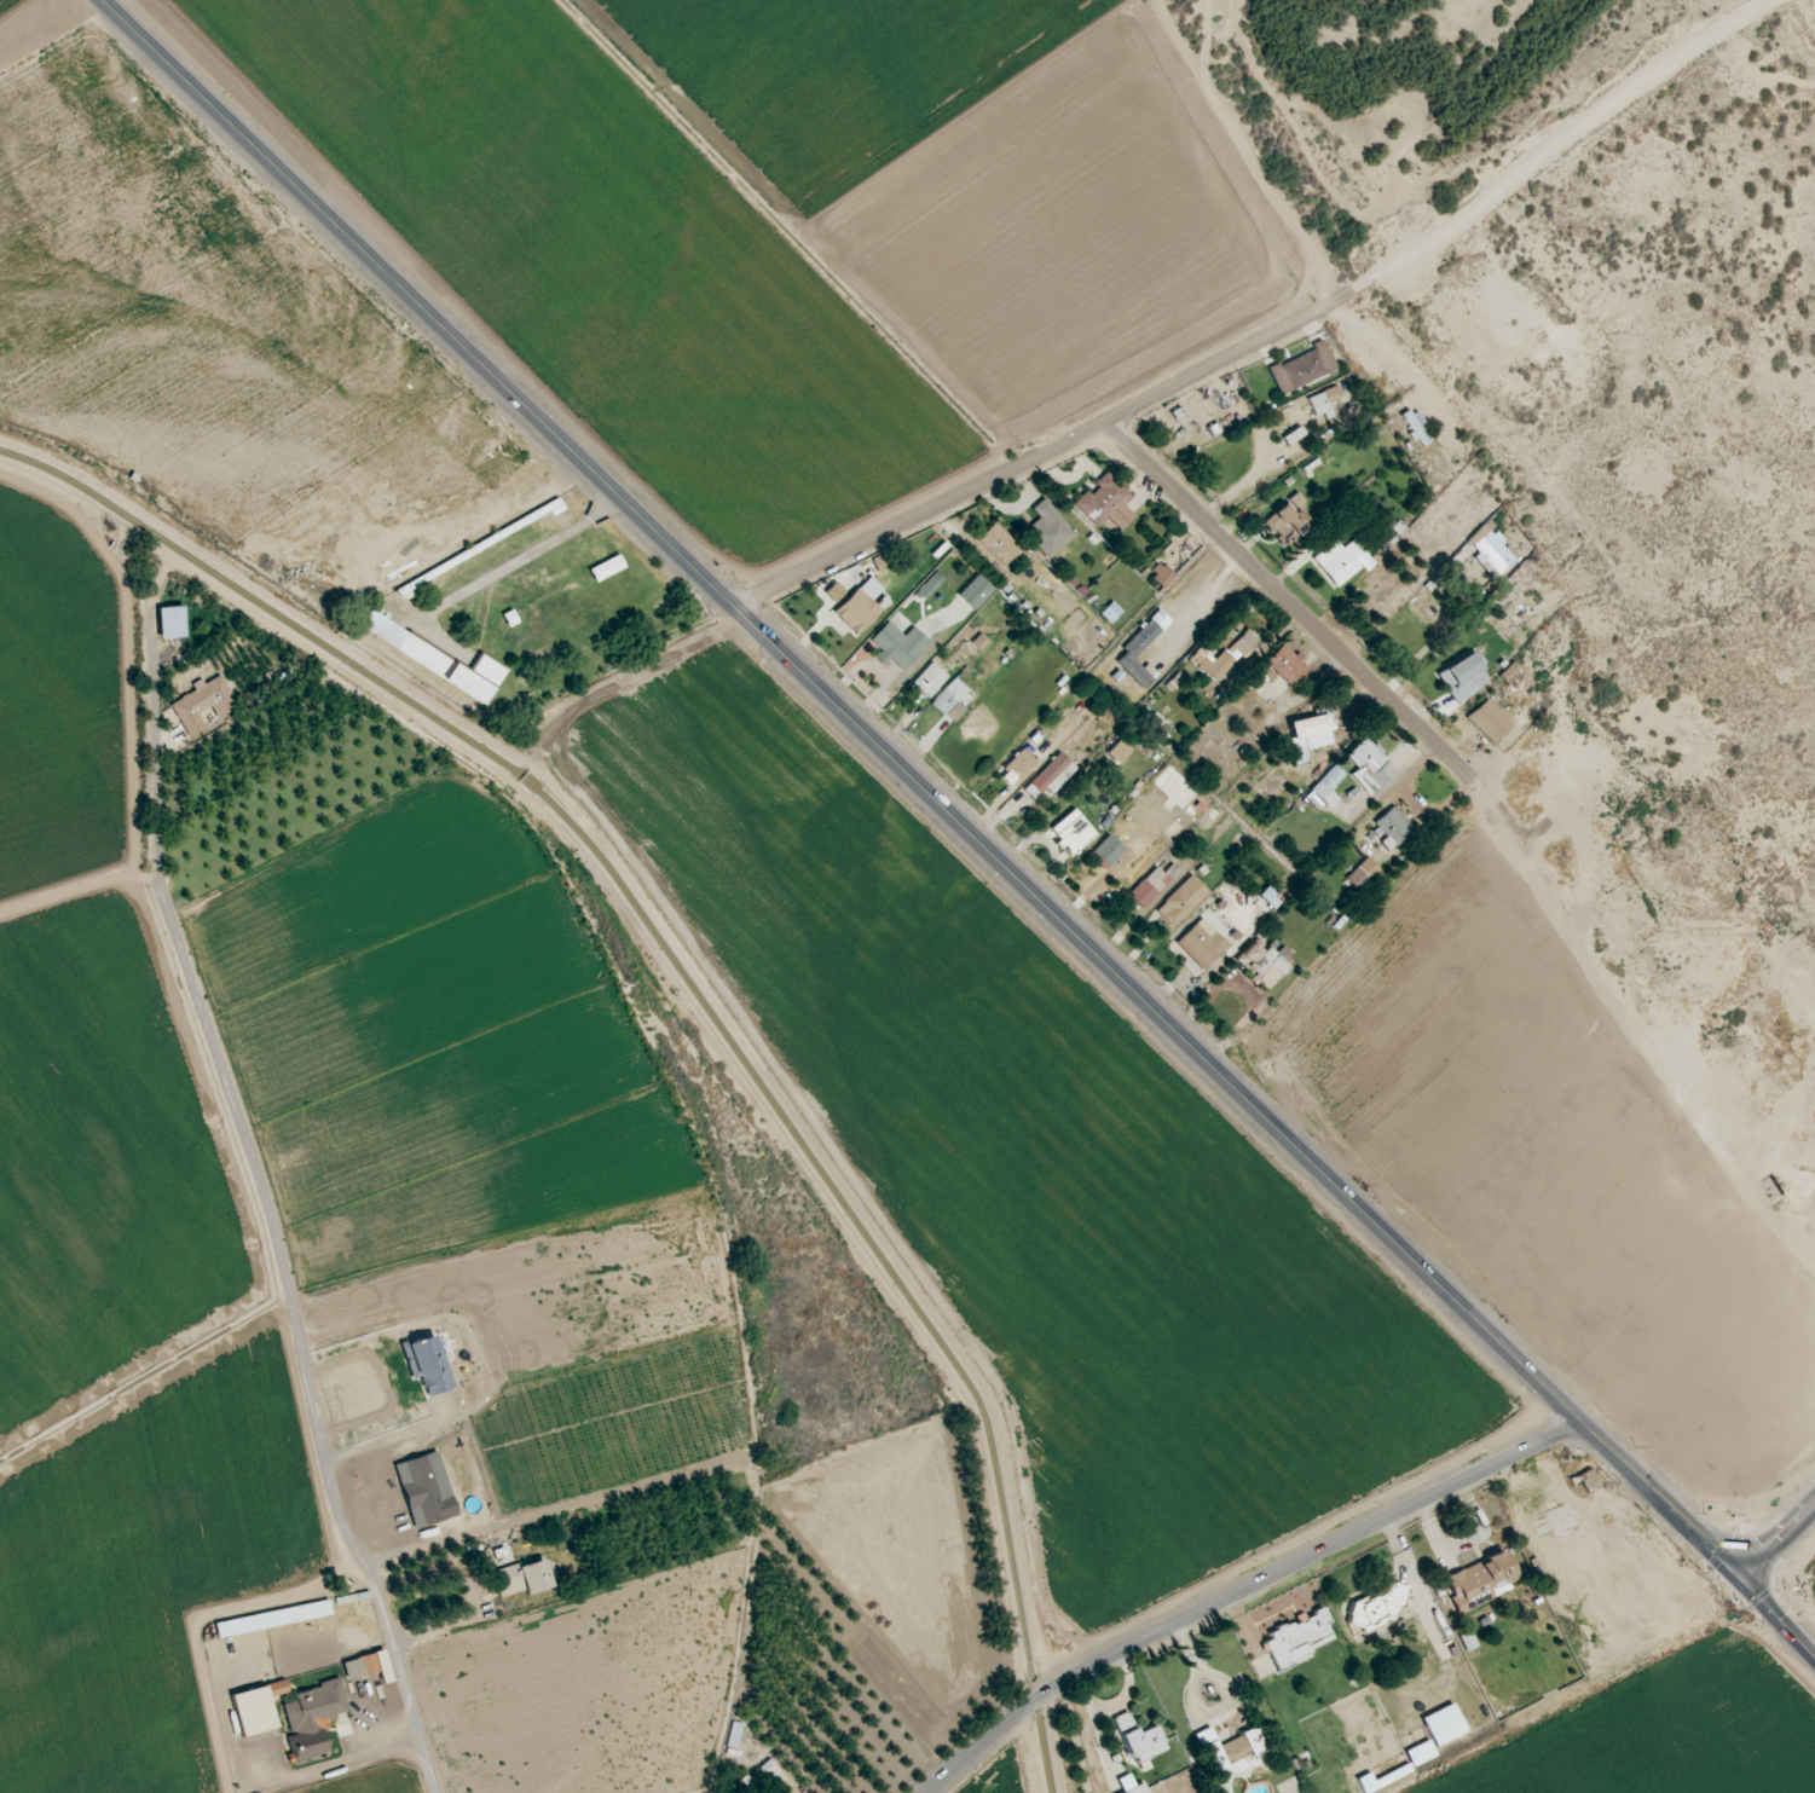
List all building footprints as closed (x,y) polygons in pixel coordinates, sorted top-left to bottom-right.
[(1313,350),(1268,369),(1278,395),(1335,371),(1322,340),(1311,345),(1313,350)] [(1326,403),(1341,398),(1337,387),(1306,399),(1316,422),(1331,415),(1326,403)] [(1429,442),(1418,427),(1421,425),(1411,408),(1399,416),(1421,448),(1429,442)] [(1278,453),(1285,462),(1312,444),(1300,426),(1281,439),(1286,447),(1278,453)] [(1071,505),(1095,529),(1105,519),(1119,532),(1133,517),(1122,506),(1131,497),(1106,474),(1087,494),(1084,492),(1071,505)] [(1303,503),(1296,493),(1287,499),(1294,509),(1303,503)] [(1030,510),(1039,519),(1023,534),(1047,559),(1074,534),(1042,499),(1030,510)] [(1304,529),(1284,504),(1262,523),(1282,547),(1304,529)] [(1496,532),(1486,522),(1466,542),(1479,555),(1473,560),(1493,581),(1516,558),(1504,545),(1506,542),(1496,532)] [(1020,550),(995,523),(977,540),(1002,567),(1020,550)] [(1334,589),(1360,568),(1364,572),(1375,563),(1355,538),(1340,549),(1333,541),(1311,559),(1334,589)] [(588,570),(595,583),(624,569),(617,556),(588,570)] [(1173,577),(1157,563),(1147,575),(1163,589),(1173,577)] [(943,580),(934,572),(914,594),(923,602),(943,580)] [(956,596),(973,612),(993,591),(976,575),(956,596)] [(832,614),(856,637),(880,612),(870,602),(882,590),(868,576),(832,614)] [(823,594),(833,604),(844,593),(833,583),(823,594)] [(1099,615),(1109,625),(1121,613),(1110,603),(1099,615)] [(157,609),(158,640),(184,639),(183,608),(157,609)] [(1132,661),(1170,623),(1158,611),(1119,649),(1124,654),(1115,663),(1142,691),(1152,681),(1132,661)] [(368,613),(358,630),(483,704),(503,671),(479,656),(469,673),(368,613)] [(1200,648),(1188,659),(1214,684),(1255,640),(1234,621),(1214,641),(1223,650),(1213,661),(1200,648)] [(882,666),(888,659),(901,672),(927,643),(911,628),(903,637),(886,622),(869,641),(881,651),(874,659),(882,666)] [(970,645),(977,651),(985,641),(978,635),(970,645)] [(1282,644),(1264,664),(1290,688),(1308,668),(1282,644)] [(1488,685),(1471,654),(1435,673),(1451,704),(1488,685)] [(947,678),(930,663),(908,686),(925,701),(947,678)] [(1517,670),(1510,663),(1497,677),(1504,683),(1517,670)] [(187,738),(205,729),(197,715),(210,708),(215,719),(237,708),(220,676),(198,688),(199,689),(169,705),(187,738)] [(969,693),(954,679),(930,704),(952,724),(964,711),(958,704),(969,693)] [(1491,746),(1511,727),(1485,699),(1465,718),(1491,746)] [(1329,745),(1323,715),(1287,722),(1290,739),(1286,740),(1291,766),(1306,763),(1303,751),(1329,745)] [(1350,776),(1369,796),(1395,771),(1364,737),(1344,756),(1356,770),(1350,776)] [(1119,766),(1131,751),(1117,740),(1105,755),(1119,766)] [(1011,776),(1010,777),(1017,783),(1036,763),(1021,749),(1003,768),(1011,776)] [(1075,770),(1058,753),(1022,791),(1039,807),(1075,770)] [(1335,799),(1328,791),(1344,777),(1335,767),(1302,797),(1318,815),(1335,799)] [(1388,849),(1412,834),(1395,807),(1370,822),(1388,849)] [(1070,856),(1095,836),(1074,809),(1049,829),(1070,856)] [(1108,867),(1124,851),(1107,836),(1092,852),(1108,867)] [(1344,879),(1356,892),(1378,871),(1366,858),(1344,879)] [(1161,874),(1154,867),(1127,896),(1142,910),(1178,872),(1171,865),(1161,874)] [(1207,892),(1188,875),(1154,912),(1172,929),(1207,892)] [(1271,911),(1281,900),(1266,886),(1256,897),(1271,911)] [(1227,947),(1200,919),(1174,944),(1201,971),(1227,947)] [(1286,969),(1264,948),(1259,952),(1251,944),(1234,961),(1265,990),(1286,969)] [(426,1398),(452,1389),(434,1335),(400,1346),(412,1381),(419,1379),(426,1398)] [(1598,1488),(1590,1470),(1576,1477),(1584,1494),(1598,1488)] [(1441,1578),(1457,1615),(1509,1592),(1506,1583),(1513,1580),(1501,1552),(1441,1578)] [(527,1596),(551,1589),(542,1559),(492,1573),(499,1598),(525,1591),(527,1596)] [(1376,1634),(1380,1619),(1395,1624),(1405,1588),(1383,1582),(1377,1601),(1354,1594),(1345,1625),(1376,1634)] [(329,1616),(327,1601),(213,1624),(216,1639),(329,1616)] [(1332,1643),(1324,1625),(1328,1624),(1321,1609),(1293,1621),(1294,1622),(1266,1634),(1269,1640),(1262,1643),(1274,1669),(1332,1643)] [(1464,1653),(1476,1647),(1468,1631),(1457,1637),(1464,1653)] [(378,1674),(380,1685),(390,1683),(384,1652),(342,1662),(346,1681),(378,1674)] [(327,1756),(319,1725),(335,1721),(334,1715),(347,1712),(340,1681),(292,1693),(294,1702),(281,1705),(288,1735),(295,1764),(327,1756)] [(276,1729),(268,1698),(287,1693),(285,1682),(230,1695),(240,1738),(276,1729)] [(1464,1733),(1451,1705),(1420,1719),(1432,1748),(1464,1733)] [(1131,1766),(1166,1751),(1156,1727),(1136,1735),(1127,1713),(1112,1719),(1131,1766)] [(735,1750),(741,1725),(730,1723),(724,1747),(735,1750)] [(1193,1735),(1216,1784),(1257,1764),(1252,1755),(1266,1749),(1256,1728),(1217,1747),(1208,1728),(1193,1735)] [(1411,1768),(1434,1757),(1427,1741),(1403,1752),(1411,1768)] [(773,1788),(783,1780),(768,1760),(758,1768),(773,1788)] [(1141,1783),(1133,1787),(1127,1775),(1116,1781),(1122,1792),(1146,1792),(1141,1783)]
